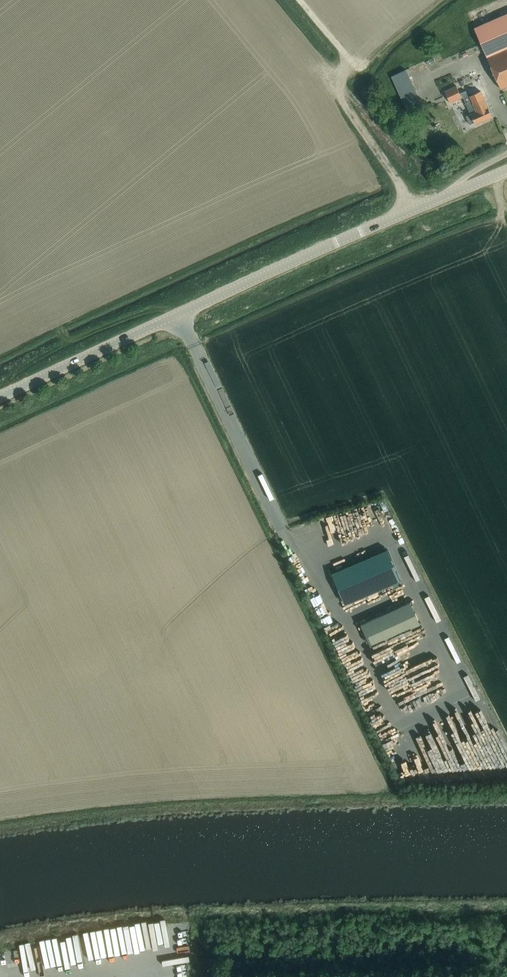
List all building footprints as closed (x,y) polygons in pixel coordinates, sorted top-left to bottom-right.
[(506,49),(506,13),(474,27),(487,57),(506,49)] [(506,85),(506,49),(487,57),(500,88),(506,85)] [(413,101),(427,95),(415,65),(400,70),(413,101)] [(450,102),(462,97),(456,85),(445,91),(450,102)] [(475,124),(492,116),(481,92),(473,96),(472,94),(464,98),(470,114),(466,116),(469,124),(474,122),(475,124)] [(302,544),(297,546),(310,570),(314,568),(302,544)] [(345,604),(400,580),(387,549),(332,573),(345,604)] [(327,576),(322,578),(332,604),(337,602),(327,576)] [(373,610),(378,620),(394,612),(389,602),(373,610)] [(428,619),(432,626),(447,618),(444,611),(428,619)] [(393,638),(395,645),(410,641),(408,634),(393,638)] [(390,653),(393,659),(418,649),(416,642),(390,653)] [(389,701),(377,708),(386,721),(395,715),(390,708),(393,707),(389,701)] [(463,759),(469,757),(465,750),(468,748),(463,738),(460,740),(456,732),(451,734),(463,759)] [(48,975),(67,973),(66,965),(60,966),(59,960),(46,961),(48,975)]
